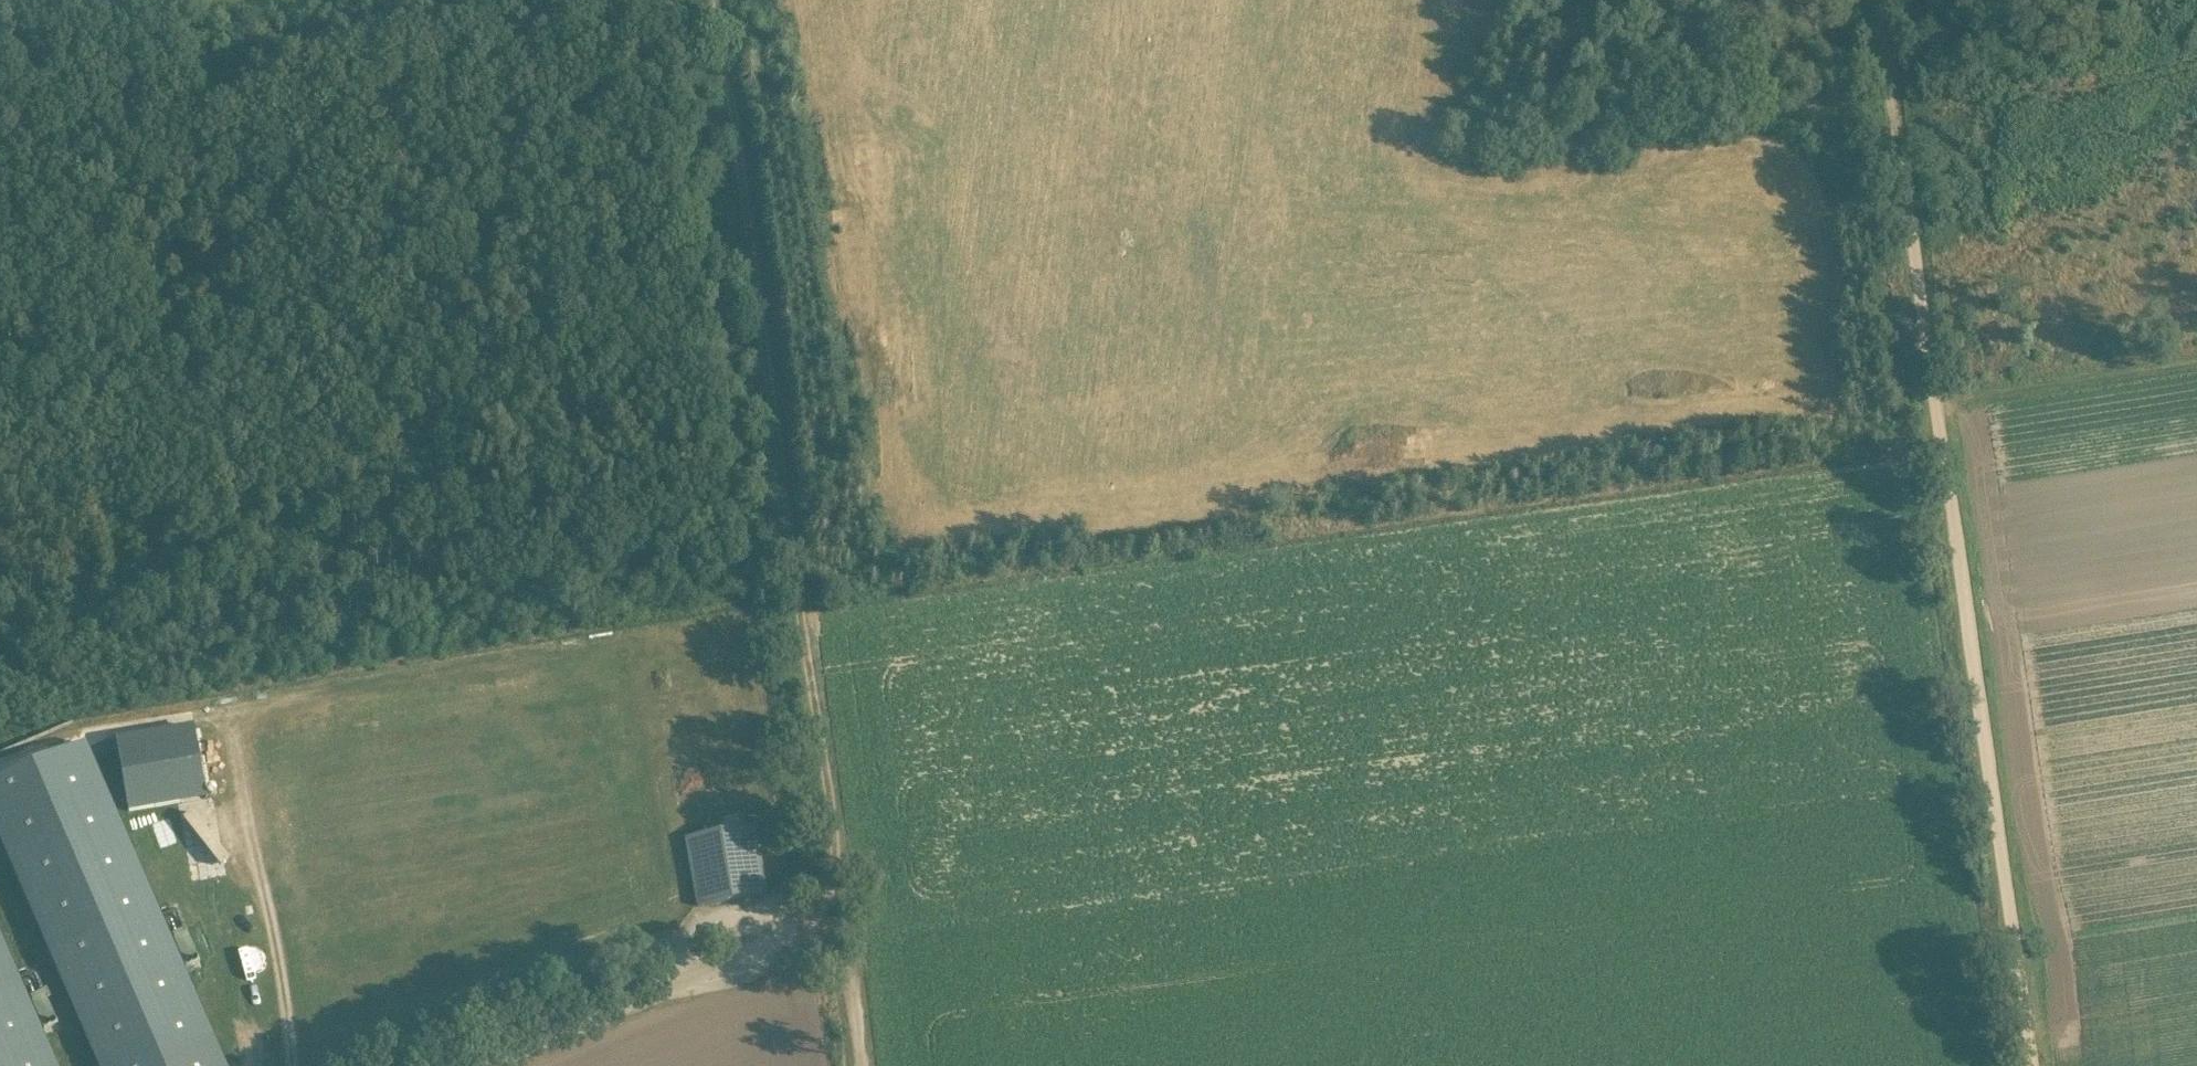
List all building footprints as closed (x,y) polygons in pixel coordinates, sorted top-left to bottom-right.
[(116,752),(126,813),(206,800),(193,726),(103,741),(106,754),(116,752)] [(684,839),(693,891),(698,907),(768,895),(763,869),(756,826),(684,839)] [(193,954),(174,916),(164,921),(182,959),(193,954)] [(0,919),(0,1065),(52,1065),(0,919)] [(39,1022),(52,1016),(42,992),(29,997),(39,1022)]
